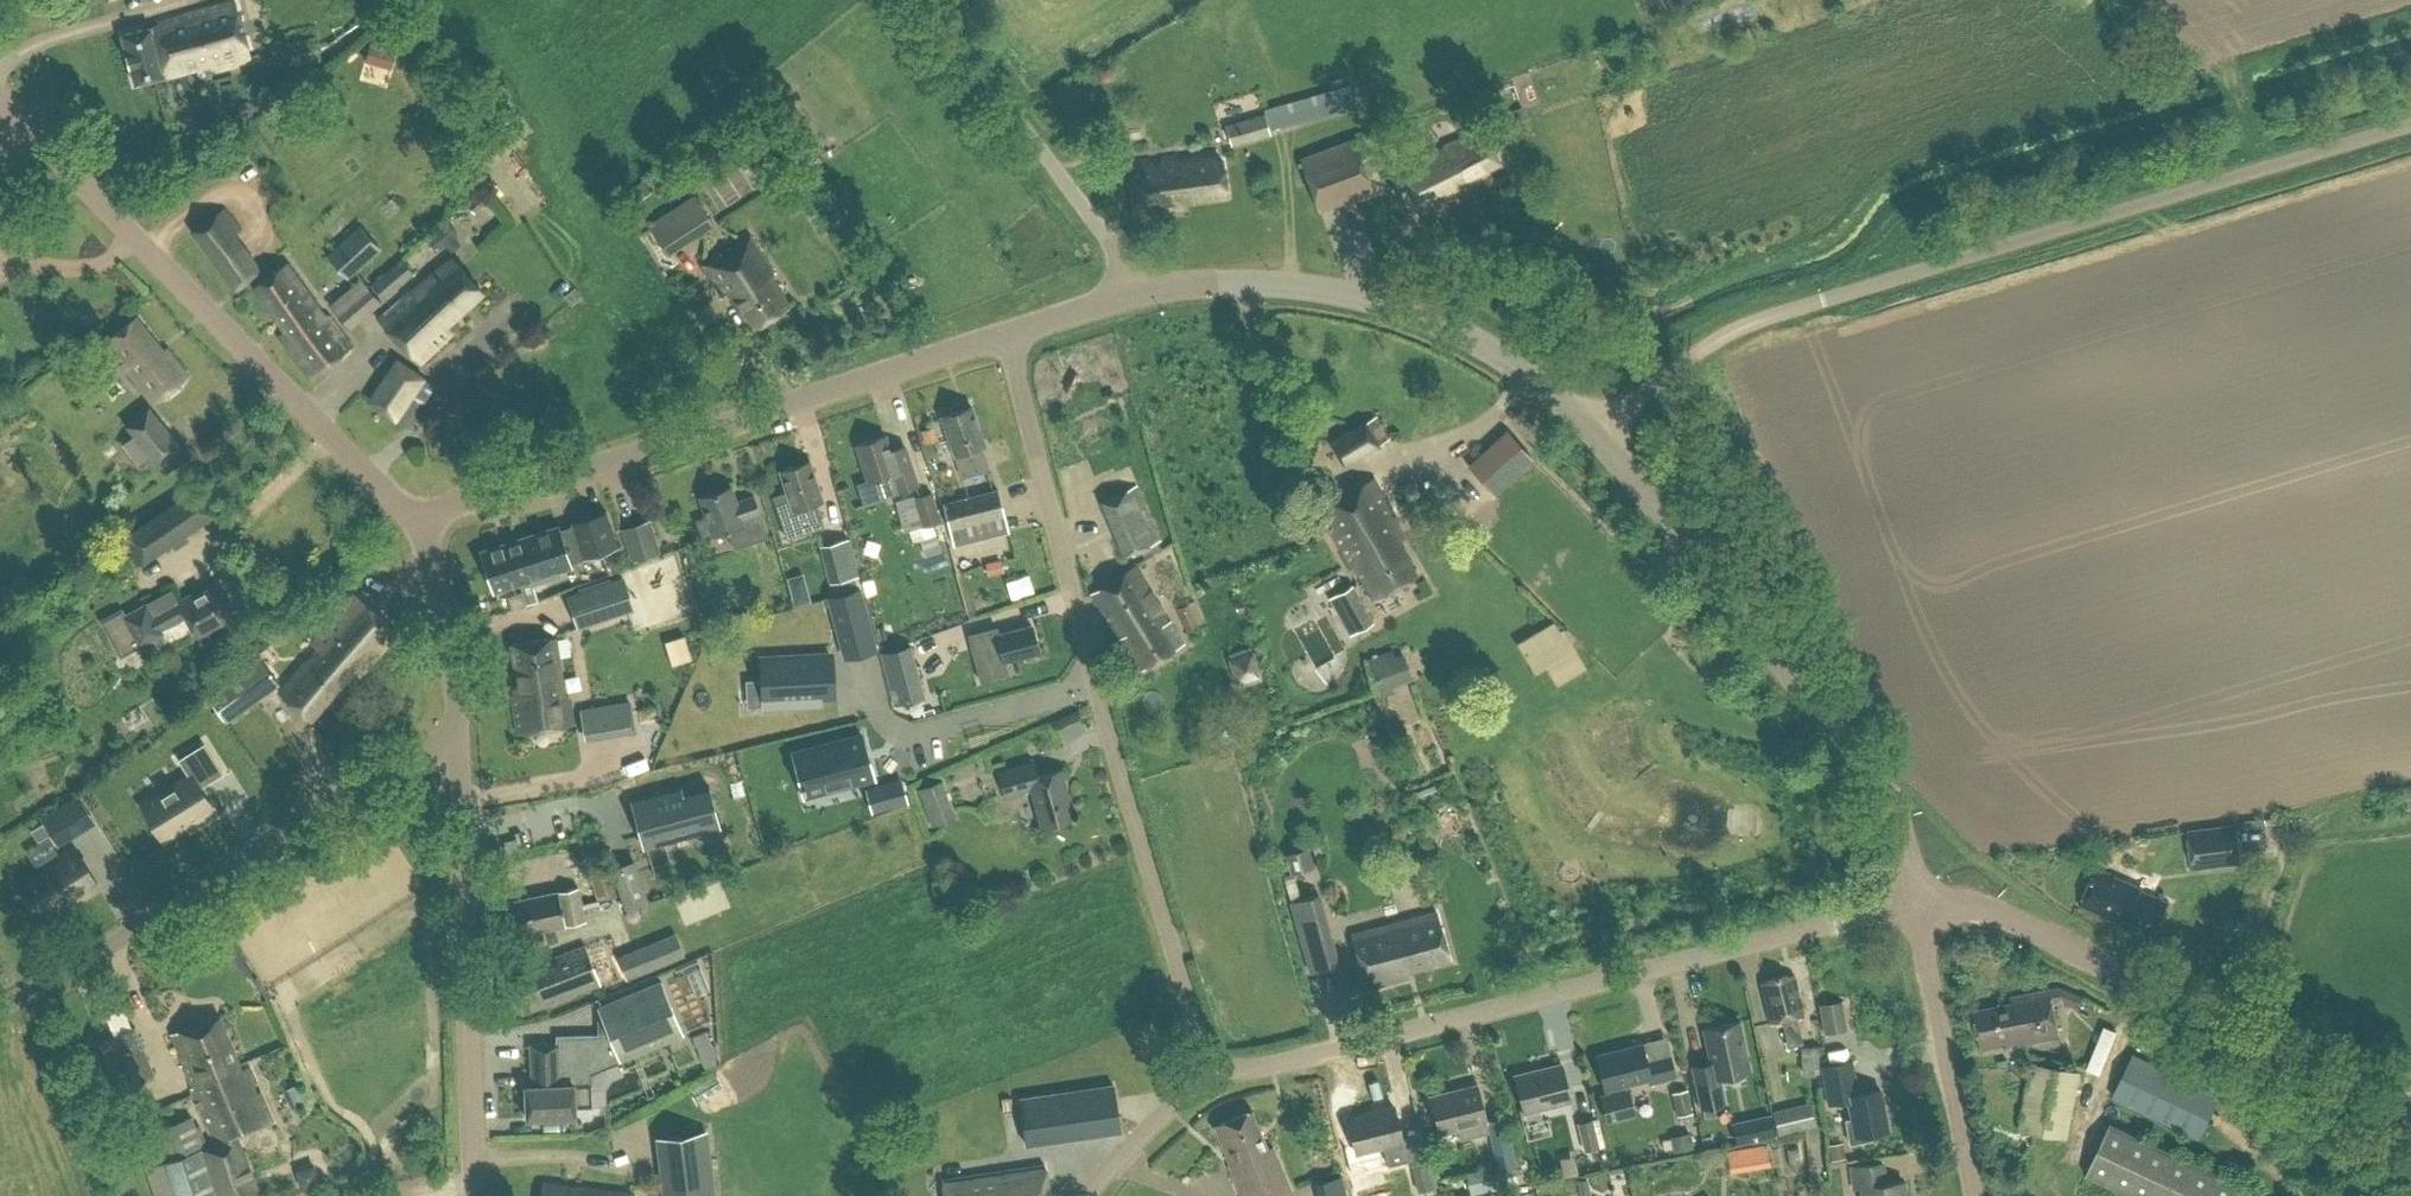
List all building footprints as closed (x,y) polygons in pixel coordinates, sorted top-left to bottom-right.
[(234,0),(231,0),(123,31),(138,82),(180,70),(181,75),(250,56),(234,0)] [(318,59),(315,39),(285,44),(288,64),(318,59)] [(1275,126),(1322,118),(1320,106),(1339,103),(1338,101),(1363,96),(1362,89),(1271,106),(1275,126)] [(1270,134),(1263,112),(1224,123),(1231,145),(1270,134)] [(1492,164),(1478,135),(1463,142),(1461,139),(1440,149),(1439,146),(1395,167),(1417,211),(1454,193),(1450,184),(1492,164)] [(1373,190),(1353,137),(1299,157),(1319,210),(1373,190)] [(1173,156),(1165,157),(1172,209),(1183,208),(1183,202),(1227,196),(1222,159),(1211,161),(1210,157),(1180,161),(1179,155),(1173,156)] [(1172,209),(1165,157),(1129,162),(1136,214),(1172,209)] [(713,224),(696,195),(647,224),(665,253),(713,224)] [(241,229),(223,205),(190,229),(234,290),(252,277),(226,240),(241,229)] [(379,249),(358,225),(326,253),(348,277),(379,249)] [(774,272),(751,235),(705,263),(722,289),(729,285),(756,328),(788,308),(768,276),(774,272)] [(481,289),(450,252),(407,288),(377,313),(417,359),(451,330),(444,321),(449,317),(449,316),(481,289)] [(413,273),(400,258),(371,283),(384,298),(413,273)] [(254,288),(281,326),(319,299),(292,261),(254,288)] [(381,302),(365,283),(333,311),(350,329),(381,302)] [(319,299),(281,326),(277,328),(308,374),(350,345),(319,299)] [(160,351),(130,313),(101,336),(149,397),(184,371),(165,347),(160,351)] [(423,377),(396,359),(369,402),(396,419),(423,377)] [(188,457),(148,405),(124,424),(132,434),(121,442),(138,465),(150,456),(165,475),(188,457)] [(941,416),(962,477),(988,467),(981,445),(985,444),(971,405),(941,416)] [(1379,444),(1365,420),(1329,440),(1343,465),(1379,444)] [(1532,458),(1505,428),(1467,463),(1494,493),(1532,458)] [(890,450),(885,436),(855,446),(866,478),(855,482),(863,503),(883,496),(877,478),(893,473),(899,491),(920,484),(906,445),(890,450)] [(823,499),(810,460),(779,471),(786,491),(774,495),(785,536),(803,530),(824,523),(817,500),(823,499)] [(1403,535),(1370,479),(1319,509),(1370,597),(1413,572),(1395,540),(1403,535)] [(736,501),(731,487),(704,496),(710,515),(698,519),(704,536),(715,532),(716,533),(731,529),(737,548),(768,538),(760,511),(755,495),(736,501)] [(1156,539),(1134,487),(1101,500),(1124,553),(1156,539)] [(196,488),(121,539),(139,564),(213,513),(196,488)] [(1003,513),(998,489),(944,502),(949,525),(1003,513)] [(939,522),(931,491),(912,495),(914,504),(898,508),(903,531),(939,522)] [(616,547),(605,510),(573,520),(584,556),(616,547)] [(650,519),(621,528),(631,561),(660,552),(650,519)] [(520,537),(535,583),(560,574),(559,569),(571,565),(558,525),(520,537)] [(535,583),(520,537),(487,548),(481,559),(491,590),(532,577),(534,583),(535,583)] [(857,575),(848,538),(819,545),(829,582),(857,575)] [(1134,566),(1090,592),(1137,671),(1184,642),(1170,619),(1168,621),(1134,566)] [(635,608),(623,575),(565,595),(577,628),(635,608)] [(235,614),(233,610),(234,608),(230,601),(227,601),(217,583),(196,595),(194,592),(178,601),(179,602),(154,616),(147,603),(124,616),(140,645),(163,632),(161,630),(187,616),(197,635),(235,614)] [(1373,622),(1352,584),(1334,594),(1355,632),(1373,622)] [(868,617),(860,587),(831,595),(840,625),(868,617)] [(400,632),(357,594),(314,642),(323,649),(293,682),(301,689),(291,700),(310,717),(321,705),(324,708),(356,672),(360,676),(400,632)] [(1038,651),(1031,623),(996,632),(995,629),(976,634),(980,650),(999,645),(1003,660),(1038,651)] [(966,633),(925,640),(927,656),(968,648),(966,633)] [(512,643),(520,692),(512,693),(518,732),(572,724),(568,699),(564,700),(554,637),(512,643)] [(910,646),(882,653),(895,704),(923,697),(910,646)] [(1404,648),(1371,664),(1386,694),(1418,678),(1404,648)] [(764,699),(833,695),(830,654),(761,658),(764,699)] [(276,682),(259,658),(207,695),(224,719),(276,682)] [(612,705),(581,710),(585,734),(616,729),(616,733),(634,730),(629,702),(612,705)] [(873,778),(861,733),(793,751),(801,784),(800,784),(802,791),(805,790),(804,783),(824,778),(825,784),(856,776),(858,782),(873,778)] [(190,776),(143,805),(163,837),(198,815),(195,811),(209,802),(199,787),(222,772),(204,742),(179,757),(190,776)] [(1037,774),(1033,760),(999,770),(1006,796),(1032,789),(1042,825),(1073,816),(1064,785),(1066,785),(1061,768),(1037,774)] [(897,780),(867,788),(872,809),(903,801),(897,780)] [(941,780),(916,790),(923,808),(948,799),(941,780)] [(681,786),(630,799),(631,802),(638,799),(640,806),(634,808),(640,833),(643,833),(646,846),(692,833),(689,820),(715,813),(708,788),(710,787),(709,786),(681,793),(680,788),(681,787),(681,786)] [(53,809),(40,817),(50,833),(63,825),(53,809)] [(2241,863),(2236,823),(2187,829),(2192,869),(2241,863)] [(1314,866),(1308,846),(1284,853),(1289,873),(1314,866)] [(99,887),(74,847),(39,868),(43,873),(23,886),(41,915),(61,903),(68,899),(71,904),(99,887)] [(644,901),(632,863),(612,869),(624,907),(644,901)] [(2105,916),(2108,909),(2157,930),(2169,901),(2141,889),(2142,887),(2096,867),(2080,905),(2105,916)] [(614,891),(607,868),(592,873),(599,896),(614,891)] [(1414,874),(1403,878),(1411,897),(1421,893),(1414,874)] [(584,919),(576,885),(506,900),(516,944),(544,938),(542,928),(584,919)] [(1339,963),(1320,893),(1290,901),(1308,971),(1339,963)] [(1366,988),(1408,977),(1406,970),(1450,958),(1437,910),(1351,933),(1366,988)] [(674,933),(617,957),(627,980),(684,955),(674,933)] [(600,981),(586,945),(555,957),(555,963),(511,980),(523,1011),(600,981)] [(1803,1015),(1794,973),(1786,975),(1785,973),(1761,979),(1761,981),(1760,982),(1770,1023),(1782,1020),(1788,1045),(1802,1042),(1796,1017),(1803,1015)] [(526,1117),(575,1115),(574,1107),(591,1106),(590,1073),(683,1033),(661,981),(596,1008),(597,1034),(557,1035),(557,1043),(530,1044),(532,1079),(525,1079),(526,1117)] [(2011,997),(2012,1004),(1974,1011),(1982,1048),(2018,1040),(2019,1045),(2059,1036),(2049,989),(2011,997)] [(1845,1029),(1841,999),(1817,1003),(1822,1033),(1845,1029)] [(218,1015),(171,1032),(194,1094),(197,1093),(211,1088),(207,1076),(236,1065),(218,1015)] [(1749,1069),(1738,1020),(1704,1027),(1712,1061),(1693,1065),(1702,1107),(1724,1102),(1719,1076),(1749,1069)] [(154,1075),(134,1026),(98,1041),(109,1068),(128,1060),(137,1082),(154,1075)] [(1646,1061),(1642,1043),(1594,1054),(1603,1089),(1604,1089),(1605,1093),(1598,1095),(1604,1120),(1633,1113),(1625,1084),(1648,1078),(1649,1083),(1677,1076),(1672,1054),(1646,1061)] [(1817,1072),(1817,1044),(1800,1045),(1800,1072),(1817,1072)] [(2222,1093),(2134,1050),(2112,1097),(2200,1139),(2222,1093)] [(1824,1068),(1829,1096),(1859,1091),(1853,1063),(1824,1068)] [(211,1088),(197,1093),(215,1142),(204,1146),(192,1114),(158,1126),(170,1158),(146,1167),(157,1195),(260,1195),(237,1134),(271,1121),(251,1066),(238,1071),(236,1065),(207,1076),(211,1088)] [(1570,1102),(1561,1065),(1516,1076),(1524,1113),(1570,1102)] [(1114,1081),(1019,1095),(1026,1143),(1122,1129),(1114,1081)] [(1486,1120),(1477,1086),(1432,1098),(1442,1133),(1458,1129),(1461,1140),(1489,1132),(1498,1170),(1493,1171),(1497,1189),(1525,1182),(1521,1166),(1515,1167),(1503,1116),(1486,1120)] [(1692,1110),(1686,1088),(1670,1092),(1676,1114),(1692,1110)] [(1886,1127),(1880,1089),(1849,1095),(1855,1132),(1886,1127)] [(1816,1126),(1810,1101),(1771,1110),(1777,1135),(1816,1126)] [(1401,1136),(1393,1106),(1348,1117),(1357,1155),(1383,1148),(1387,1165),(1406,1160),(1407,1164),(1409,1163),(1416,1192),(1433,1188),(1420,1132),(1401,1136)] [(1248,1109),(1213,1124),(1229,1162),(1227,1164),(1240,1195),(1280,1195),(1291,1191),(1272,1148),(1265,1147),(1248,1109)] [(1584,1150),(1599,1147),(1593,1118),(1578,1122),(1584,1150)] [(2111,1122),(2086,1175),(2131,1195),(2269,1195),(2111,1122)] [(655,1137),(663,1195),(715,1195),(706,1131),(655,1137)] [(1729,1149),(1730,1165),(1774,1163),(1773,1146),(1729,1149)] [(1883,1158),(1854,1162),(1857,1186),(1863,1186),(1865,1195),(1907,1195),(1905,1179),(1886,1181),(1883,1158)] [(1044,1163),(942,1177),(945,1195),(1049,1195),(1044,1163)] [(1341,1174),(1321,1179),(1325,1195),(1347,1195),(1341,1174)] [(543,1183),(541,1195),(633,1195),(543,1183)]
